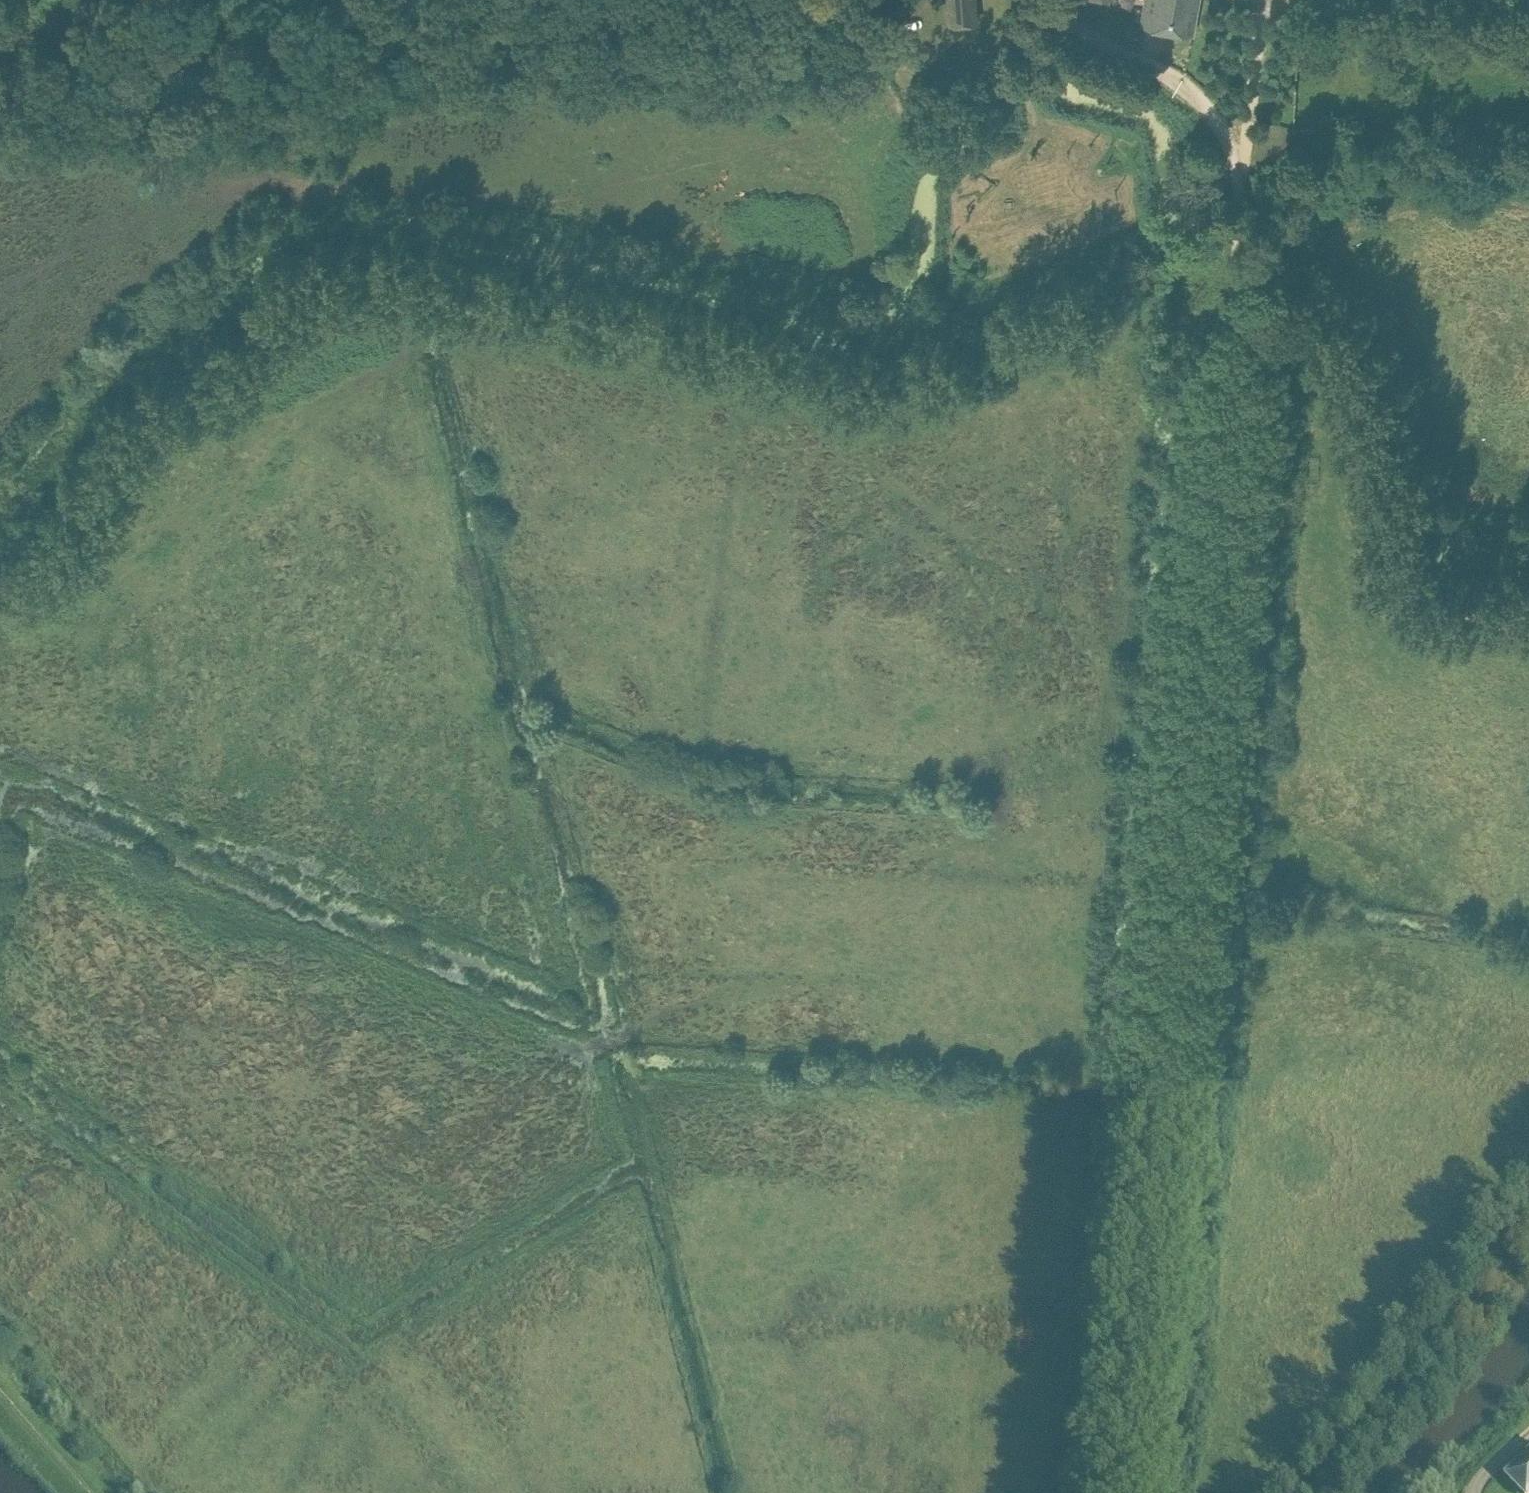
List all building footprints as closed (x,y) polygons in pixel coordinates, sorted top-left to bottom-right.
[(975,0),(947,0),(949,23),(977,20),(975,0)] [(1145,1),(1141,24),(1192,33),(1198,0),(1145,0),(1145,1)] [(1504,1475),(1521,1492),(1528,1492),(1528,1450),(1504,1475)]
